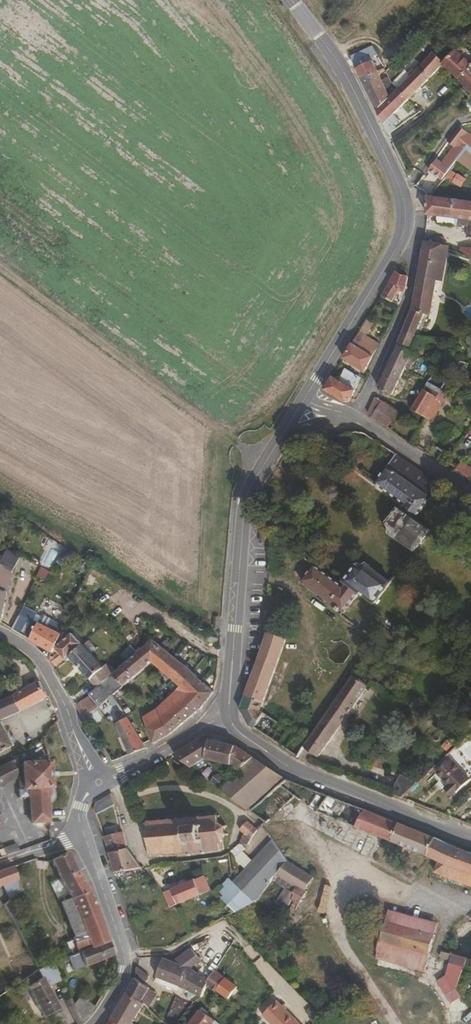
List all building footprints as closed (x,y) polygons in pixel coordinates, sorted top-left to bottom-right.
[(468,69),(461,62),(468,56),(458,45),(439,65),(454,79),(462,89),(470,101),(470,66),(468,69)] [(405,102),(439,65),(429,54),(411,72),(408,70),(403,76),(400,73),(386,85),(392,91),(393,90),(405,102)] [(375,73),(369,59),(361,62),(363,66),(355,70),(360,81),(375,73)] [(405,102),(393,90),(392,91),(386,85),(385,80),(380,83),(375,73),(360,81),(381,127),(386,121),(405,102)] [(462,89),(458,92),(466,100),(461,104),(469,112),(470,111),(470,101),(462,89)] [(391,131),(386,121),(381,127),(385,135),(391,131)] [(467,148),(462,153),(470,160),(470,151),(467,148)] [(462,153),(453,164),(467,174),(470,169),(470,160),(462,153)] [(429,196),(435,190),(425,179),(419,185),(429,196)] [(451,222),(454,203),(426,200),(424,218),(451,222)] [(454,203),(451,222),(466,223),(470,224),(470,205),(454,203)] [(466,223),(463,241),(470,242),(470,224),(466,223)] [(438,247),(440,240),(429,238),(427,244),(438,247)] [(439,256),(441,248),(438,247),(427,244),(422,243),(420,254),(439,256)] [(470,254),(470,250),(459,246),(457,253),(470,259),(470,254)] [(428,316),(439,256),(420,254),(410,310),(425,315),(428,316)] [(398,300),(400,277),(394,275),(379,299),(395,306),(398,300)] [(410,353),(425,315),(410,310),(395,346),(410,353)] [(362,375),(377,345),(357,334),(341,362),(362,375)] [(411,367),(416,355),(410,353),(395,346),(376,389),(391,396),(404,368),(407,370),(409,366),(411,367)] [(424,413),(433,396),(436,397),(448,377),(435,369),(413,406),(424,413)] [(348,400),(357,383),(342,374),(337,382),(331,379),(323,392),(341,404),(348,400)] [(389,423),(395,412),(374,400),(373,399),(365,414),(386,427),(389,423)] [(393,432),(396,428),(389,423),(386,427),(393,432)] [(395,456),(366,438),(356,436),(349,437),(390,463),(391,461),(395,456)] [(396,464),(400,458),(395,456),(391,461),(396,464)] [(443,486),(400,458),(396,464),(391,461),(390,463),(388,465),(393,469),(391,471),(417,490),(421,485),(435,496),(443,486)] [(417,490),(391,471),(393,469),(388,465),(377,481),(362,471),(360,474),(403,504),(388,525),(388,535),(413,554),(429,532),(416,522),(435,496),(421,485),(417,490)] [(373,605),(390,583),(366,565),(355,568),(344,584),(359,595),(373,605)] [(359,595),(344,584),(341,587),(313,566),(301,583),(344,616),(359,595)] [(15,575),(1,568),(0,570),(0,626),(5,627),(7,616),(8,608),(15,575)] [(38,576),(47,579),(50,571),(41,568),(38,576)] [(62,642),(72,632),(65,624),(60,637),(59,640),(62,642)] [(60,637),(38,626),(31,640),(53,652),(59,640),(60,637)] [(69,659),(84,644),(75,634),(59,649),(69,659)] [(254,730),(260,722),(257,719),(285,642),(267,635),(241,710),(251,727),(254,730)] [(111,697),(150,663),(172,680),(183,667),(175,660),(150,642),(146,646),(88,696),(89,697),(99,708),(111,697)] [(110,672),(84,644),(69,659),(70,661),(72,658),(97,684),(110,672)] [(367,688),(386,660),(371,651),(352,678),(367,688)] [(200,682),(183,667),(172,680),(180,687),(189,695),(200,682)] [(319,758),(367,688),(352,678),(307,743),(303,749),(305,750),(319,758)] [(50,700),(53,698),(44,682),(19,696),(26,713),(41,705),(50,700)] [(203,707),(213,693),(200,682),(189,695),(203,707)] [(203,707),(189,695),(180,687),(172,696),(195,716),(203,707)] [(26,713),(19,696),(0,704),(0,754),(1,755),(17,747),(4,724),(26,713)] [(170,736),(195,716),(172,696),(157,712),(165,720),(149,729),(154,745),(170,736)] [(99,708),(89,697),(76,709),(84,721),(99,708)] [(45,713),(54,707),(50,700),(41,705),(45,713)] [(135,734),(119,710),(111,716),(117,724),(124,739),(135,734)] [(165,720),(157,712),(145,719),(149,729),(165,720)] [(146,750),(135,734),(124,739),(130,756),(146,750)] [(254,759),(236,747),(203,740),(174,757),(193,771),(196,768),(196,766),(205,760),(228,765),(239,772),(254,759)] [(451,758),(434,775),(454,796),(470,779),(470,778),(451,758)] [(247,809),(282,778),(254,759),(239,772),(228,782),(220,790),(247,809)] [(18,778),(19,801),(32,800),(33,824),(50,823),(48,789),(53,789),(51,764),(18,767),(14,760),(4,766),(0,768),(0,787),(18,778)] [(401,798),(419,781),(400,774),(392,794),(401,798)] [(228,782),(219,775),(217,777),(214,775),(207,781),(220,790),(228,782)] [(363,809),(286,780),(251,812),(265,823),(285,806),(294,797),(301,802),(317,814),(319,812),(399,844),(398,847),(398,850),(399,853),(401,854),(404,854),(406,853),(409,849),(441,861),(470,872),(470,852),(363,809)] [(97,816),(115,805),(110,794),(96,802),(95,810),(97,816)] [(291,811),(301,802),(294,797),(285,806),(291,811)] [(223,852),(221,838),(225,835),(229,836),(229,833),(226,832),(225,828),(228,824),(226,822),(223,825),(218,823),(217,821),(218,819),(220,819),(220,814),(217,815),(217,813),(213,813),(213,815),(212,815),(211,813),(207,813),(207,816),(203,816),(203,814),(198,814),(199,816),(193,817),(193,814),(188,815),(188,817),(183,818),(182,816),(178,816),(178,819),(173,819),(173,817),(168,817),(168,819),(162,820),(162,818),(158,818),(158,821),(151,821),(150,819),(146,819),(146,822),(144,822),(144,827),(147,827),(149,852),(147,853),(147,857),(150,856),(150,859),(155,859),(154,856),(160,855),(161,858),(165,857),(165,855),(168,854),(169,857),(173,857),(173,854),(178,853),(179,856),(183,856),(183,853),(193,852),(193,855),(198,854),(198,851),(206,851),(206,853),(211,853),(211,850),(219,850),(219,852),(223,852)] [(250,843),(260,829),(249,822),(242,832),(246,836),(239,844),(250,843)] [(127,848),(122,831),(119,832),(118,829),(114,830),(115,834),(104,837),(109,852),(127,848)] [(275,875),(286,861),(272,841),(232,883),(250,901),(259,896),(275,875)] [(6,856),(19,851),(16,843),(3,849),(6,856)] [(139,866),(127,848),(109,852),(110,854),(108,855),(114,872),(139,866)] [(103,945),(89,902),(65,856),(49,865),(72,911),(82,941),(86,951),(103,945)] [(313,878),(286,861),(275,875),(297,889),(303,893),(313,878)] [(441,861),(437,870),(470,883),(470,872),(441,861)] [(6,887),(8,901),(17,894),(10,872),(0,875),(0,889),(6,887)] [(178,903),(209,890),(204,875),(171,888),(178,903)] [(232,883),(229,880),(215,893),(232,911),(250,901),(232,883)] [(286,906),(292,897),(293,895),(284,889),(277,900),(286,906)] [(299,902),(305,894),(303,893),(297,889),(293,895),(292,897),(299,902)] [(82,941),(72,911),(61,916),(72,945),(82,941)] [(442,926),(393,912),(389,924),(438,937),(442,926)] [(427,973),(438,937),(389,924),(385,923),(379,942),(383,943),(377,960),(427,973)] [(86,951),(82,941),(72,945),(70,946),(74,956),(86,951)] [(72,973),(108,960),(103,945),(86,951),(74,956),(66,959),(70,968),(72,973)] [(456,995),(469,964),(455,959),(456,956),(444,953),(441,962),(451,966),(446,979),(456,995)] [(192,973),(203,963),(194,954),(193,955),(178,967),(192,973)] [(50,976),(70,968),(66,959),(46,968),(50,976)] [(211,985),(192,973),(178,967),(168,963),(161,981),(184,991),(204,1001),(210,989),(211,985)] [(470,982),(470,965),(469,964),(456,995),(461,1003),(470,982)] [(55,1012),(39,986),(53,980),(50,976),(46,968),(32,974),(36,982),(23,989),(40,1020),(55,1012)] [(240,991),(219,975),(211,985),(210,989),(232,1002),(240,991)] [(152,991),(135,979),(129,991),(144,1003),(152,991)] [(144,1003),(129,991),(111,1021),(108,1023),(131,1023),(144,1003)] [(278,1000),(263,1016),(271,1023),(292,1023),(297,1019),(278,1000)] [(90,1012),(76,1001),(70,1009),(79,1023),(82,1023),(90,1012)] [(226,1008),(221,1005),(217,1010),(222,1014),(226,1008)] [(69,1007),(63,1011),(71,1023),(79,1023),(70,1009),(69,1007)] [(216,1022),(200,1010),(190,1023),(214,1023),(216,1022)]
